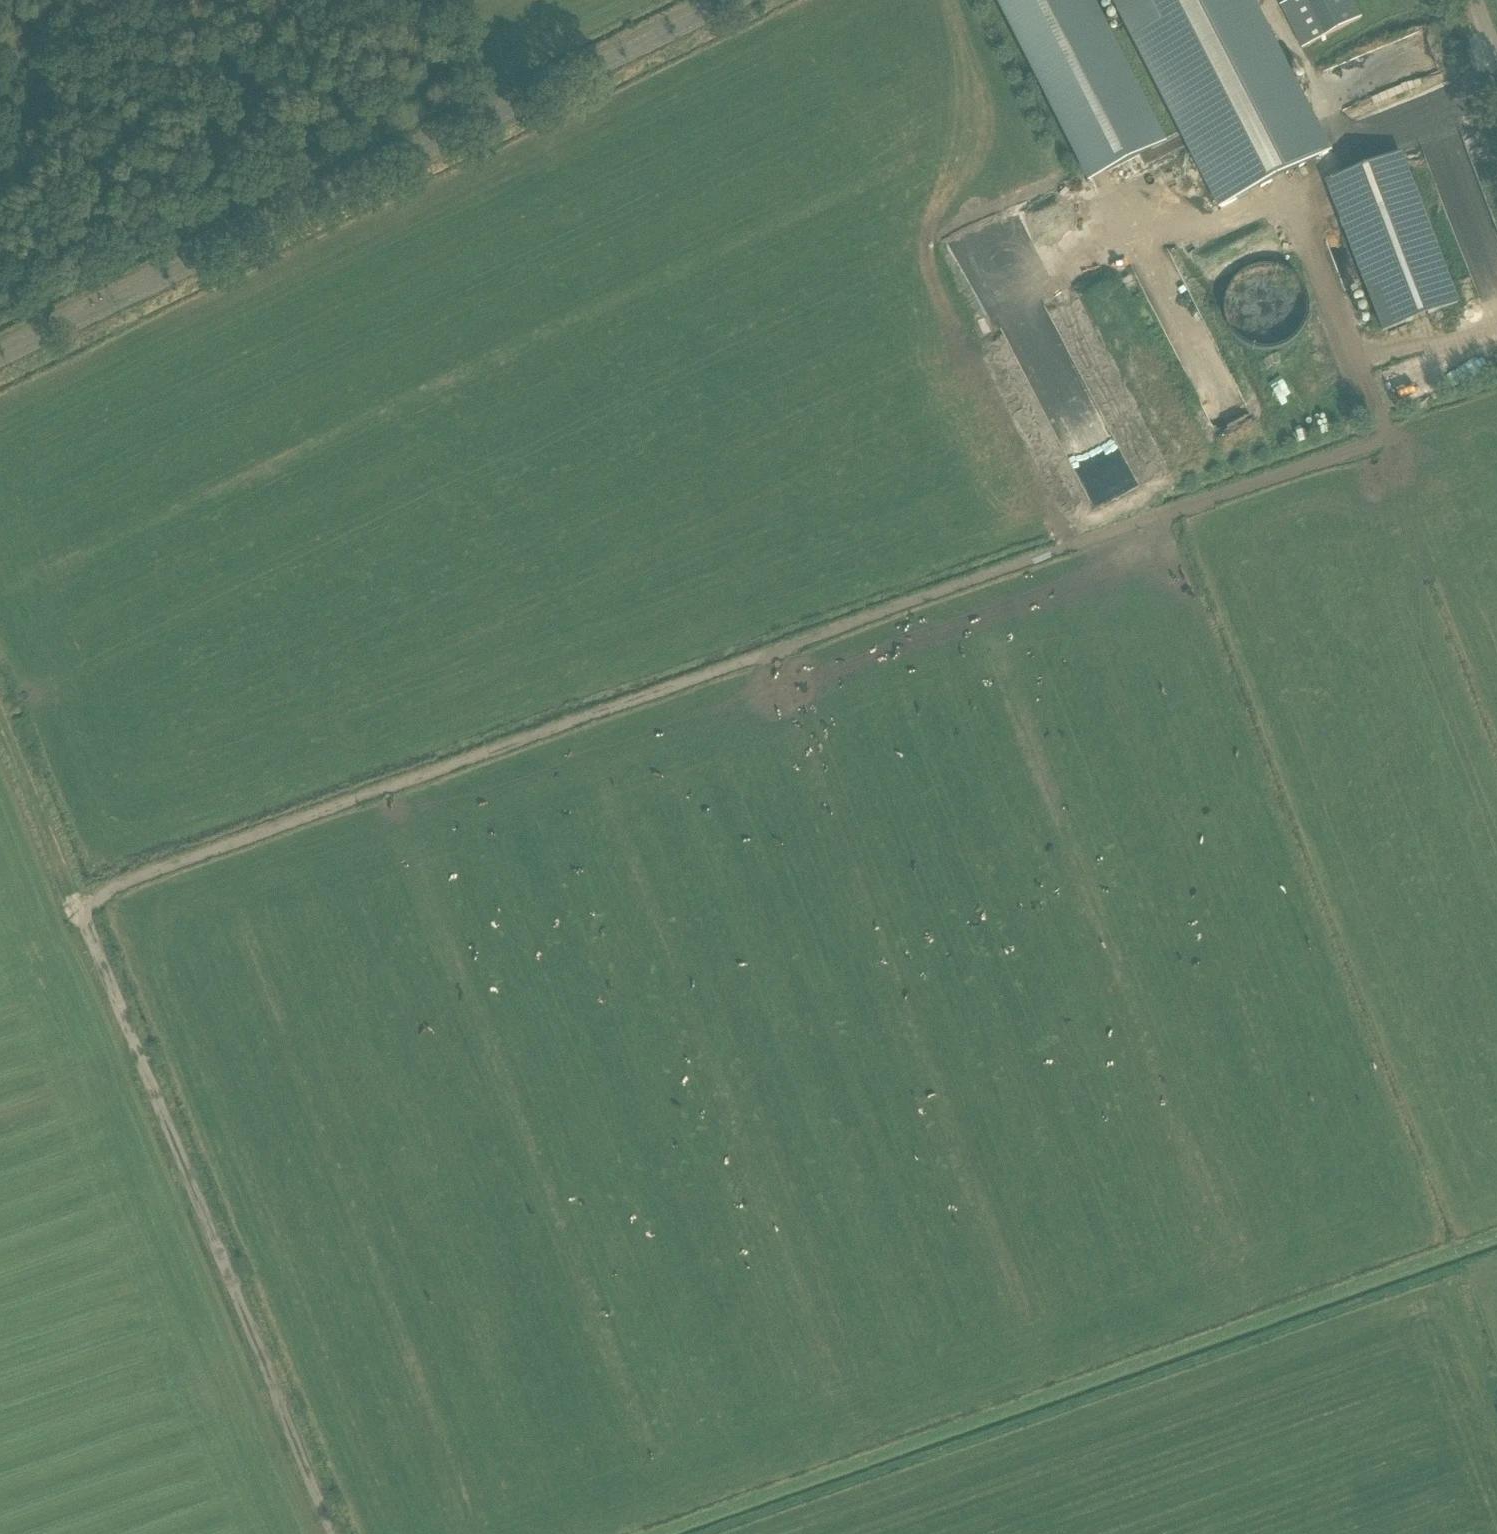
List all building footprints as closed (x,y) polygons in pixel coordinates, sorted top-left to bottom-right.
[(1090,0),(998,0),(1093,186),(1166,149),(1090,0)] [(1220,203),(1263,181),(1324,150),(1247,0),(1117,0),(1187,138),(1220,203)] [(1297,15),(1286,21),(1301,49),(1311,44),(1361,19),(1352,0),(1291,0),(1289,1),(1297,15)] [(1458,303),(1401,154),(1326,182),(1383,332),(1458,303)] [(1255,352),(1269,355),(1282,352),(1295,345),(1304,335),(1309,321),(1309,307),(1306,295),(1298,284),(1288,277),(1275,273),(1262,272),(1250,276),(1239,284),(1232,294),(1227,308),(1228,322),(1233,335),(1242,346),(1255,352)] [(1278,372),(1262,378),(1275,410),(1291,404),(1278,372)]
